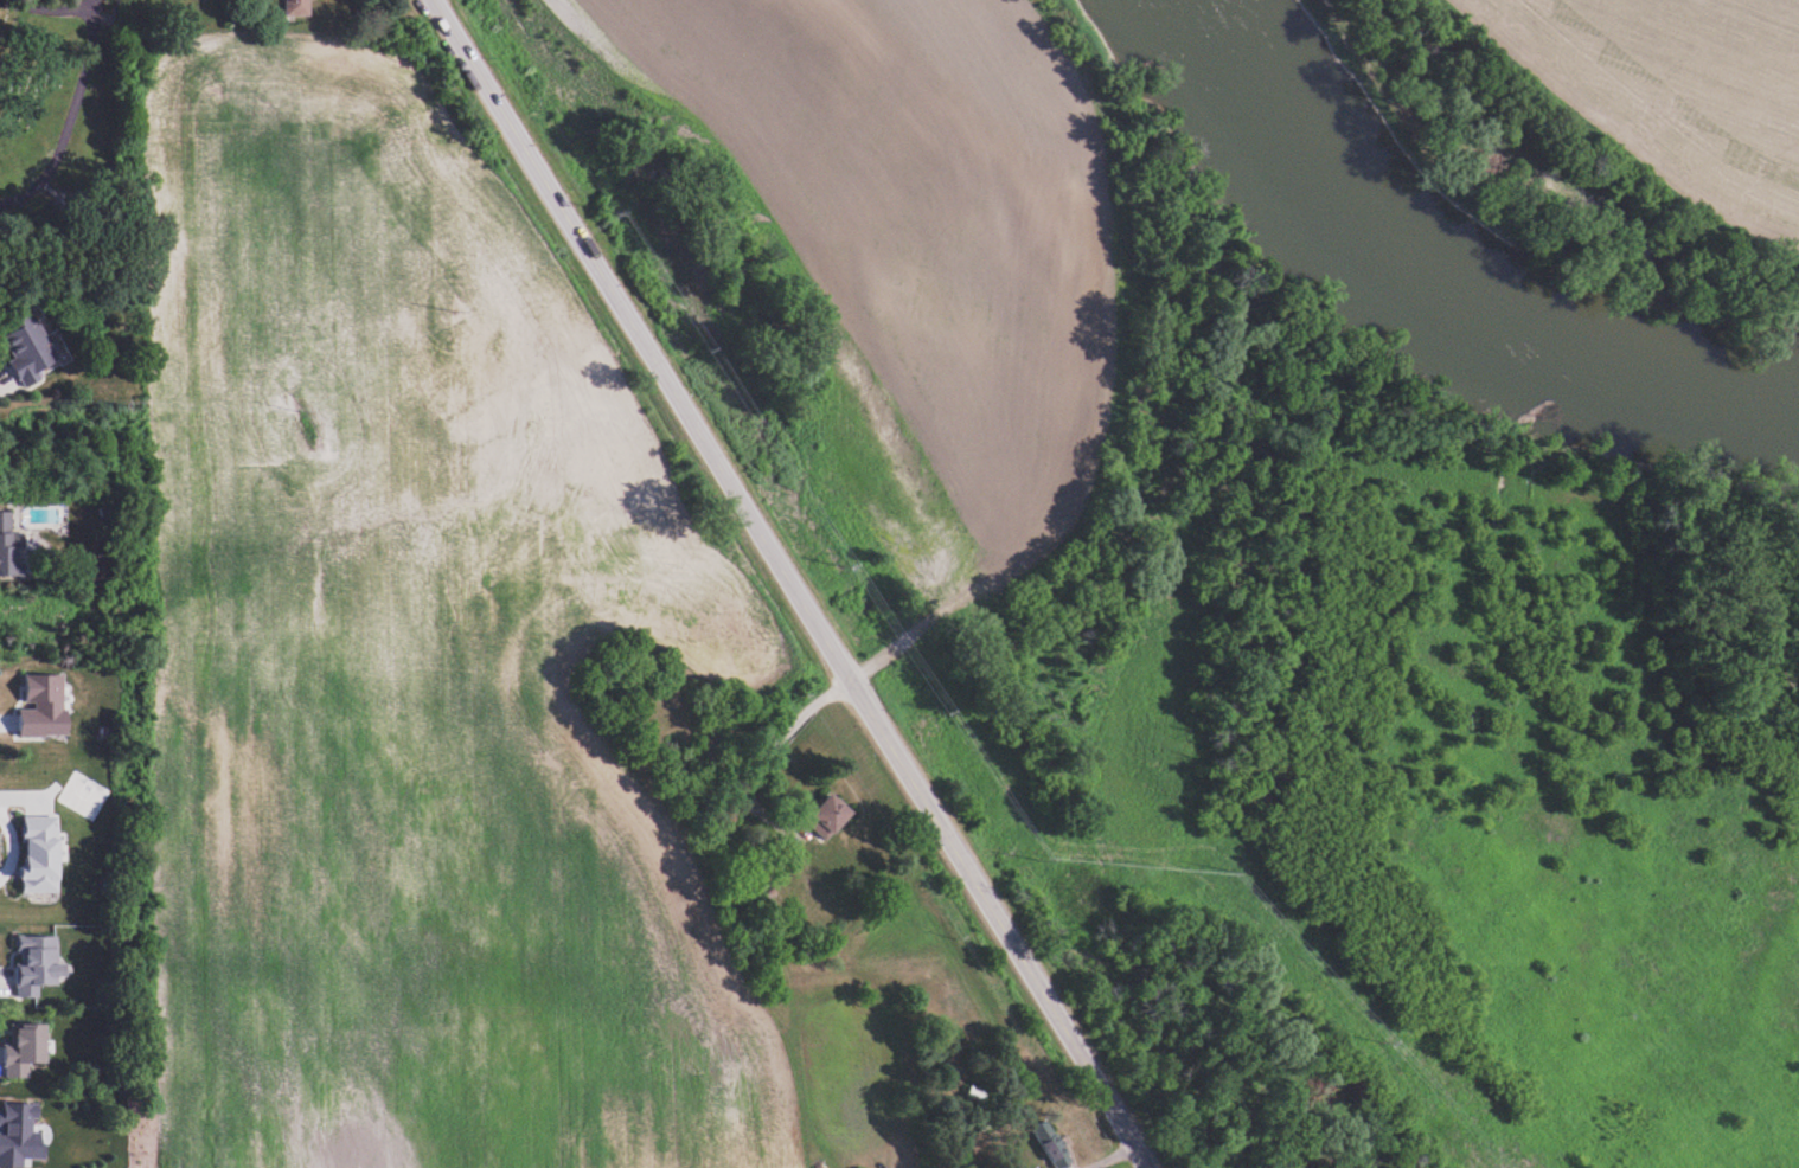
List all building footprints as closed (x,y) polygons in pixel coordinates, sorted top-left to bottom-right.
[(315,16),(315,0),(286,0),(286,16),(315,16)] [(24,388),(42,380),(39,375),(59,365),(34,310),(0,326),(0,336),(24,388)] [(24,576),(23,532),(12,533),(12,513),(0,513),(0,577),(24,576)] [(856,811),(835,791),(807,820),(828,841),(856,811)] [(1057,1126),(1040,1133),(1054,1167),(1065,1167),(1073,1165),(1057,1126)]
